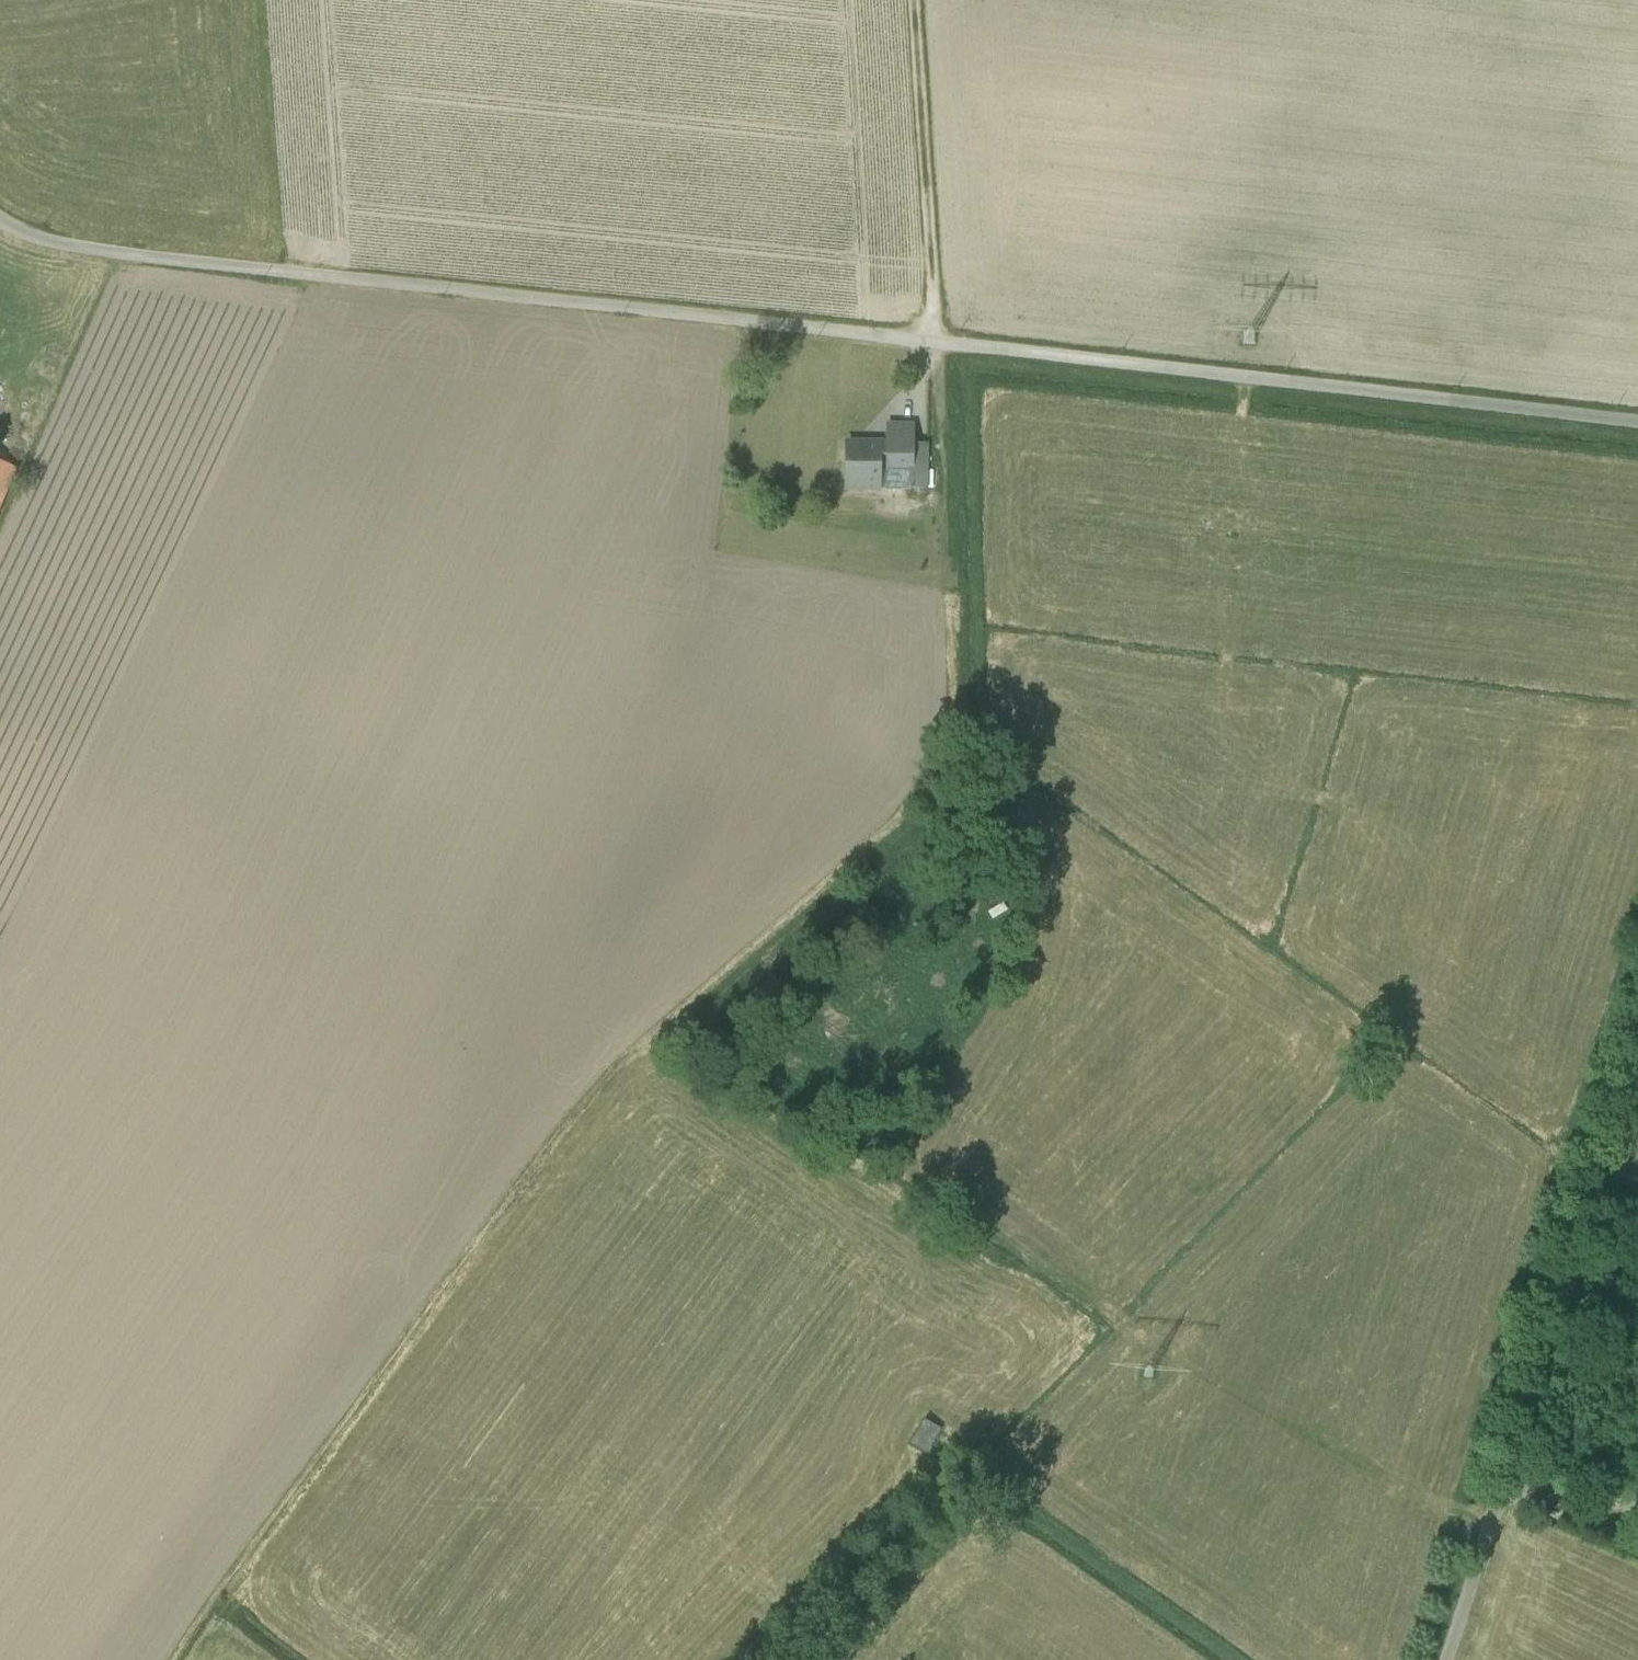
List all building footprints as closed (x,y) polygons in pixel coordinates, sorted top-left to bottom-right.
[(912,445),(912,425),(887,425),(887,444),(847,443),(847,489),(879,490),(879,470),(909,470),(909,445),(912,445)] [(925,445),(912,445),(909,445),(909,470),(909,489),(925,490),(925,445)] [(0,462),(0,503),(14,468),(0,462)] [(940,1428),(924,1420),(911,1443),(926,1452),(940,1428)]
